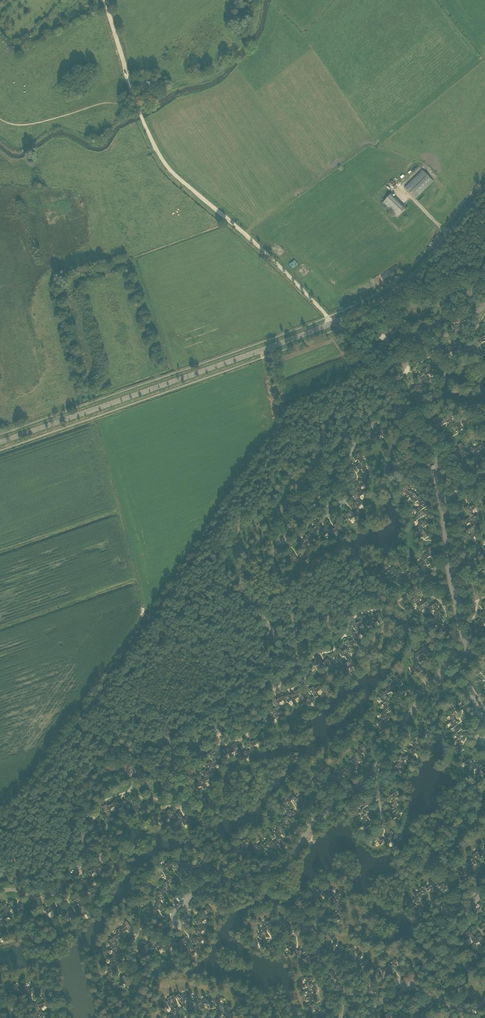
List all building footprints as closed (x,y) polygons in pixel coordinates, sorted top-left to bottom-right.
[(422,170),(405,188),(416,199),(433,181),(422,170)] [(405,209),(391,195),(388,197),(387,199),(382,203),(397,218),(405,209)] [(459,351),(460,350),(463,348),(459,341),(455,344),(456,346),(455,347),(452,349),(454,351),(454,352),(458,350),(459,351)] [(468,354),(470,353),(473,351),(468,344),(465,346),(466,347),(463,348),(460,350),(463,355),(468,352),(468,354)] [(448,355),(454,351),(452,349),(455,347),(453,345),(450,348),(449,346),(444,349),(443,347),(441,349),(444,355),(447,353),(448,355)] [(473,351),(470,353),(473,358),(478,354),(482,359),(484,357),(484,355),(482,353),(477,347),(475,349),(475,350),(473,351)] [(421,374),(421,375),(424,374),(426,377),(434,372),(429,364),(422,369),(424,372),(421,374)] [(417,381),(419,385),(420,386),(423,384),(421,381),(427,378),(426,377),(424,374),(421,375),(420,376),(419,375),(415,378),(417,381)] [(414,387),(418,395),(419,396),(422,394),(420,391),(426,388),(423,384),(420,386),(419,385),(417,386),(416,385),(414,387)] [(419,396),(418,395),(416,396),(415,395),(413,397),(418,406),(421,404),(419,401),(425,397),(422,394),(419,396)] [(447,422),(450,426),(453,424),(450,419),(452,417),(450,414),(442,420),(443,421),(445,424),(447,422)] [(436,429),(445,424),(443,421),(440,423),(436,418),(433,420),(436,424),(434,425),(436,429)] [(453,424),(450,426),(452,429),(453,428),(456,432),(458,431),(459,433),(460,434),(463,432),(461,428),(461,427),(458,423),(457,424),(455,422),(453,424)] [(377,430),(376,430),(377,432),(375,433),(376,436),(377,437),(381,434),(383,436),(387,434),(381,426),(378,428),(379,430),(378,431),(377,430)] [(377,432),(376,430),(373,432),(372,431),(367,434),(366,432),(363,434),(367,440),(370,438),(371,440),(376,436),(375,433),(377,432)] [(463,458),(471,452),(469,449),(466,451),(463,446),(459,448),(462,452),(460,454),(463,458)] [(477,453),(481,450),(479,446),(474,450),(472,447),(469,449),(471,452),(475,457),(479,455),(477,453)] [(357,460),(360,464),(363,462),(360,457),(363,454),(361,451),(352,457),(355,461),(357,460)] [(366,471),(363,466),(366,464),(364,461),(363,462),(360,464),(355,467),(358,470),(360,469),(363,473),(364,472),(366,471)] [(358,481),(359,483),(362,481),(364,483),(369,480),(368,478),(370,477),(366,471),(364,472),(365,474),(360,477),(361,479),(358,481)] [(357,492),(355,493),(356,494),(361,491),(359,488),(365,484),(364,483),(362,481),(359,483),(358,484),(356,482),(352,484),(357,492)] [(407,496),(408,496),(411,494),(409,492),(408,490),(410,489),(407,485),(399,491),(401,493),(404,491),(407,496)] [(351,494),(356,501),(357,503),(360,500),(358,498),(363,495),(361,491),(356,494),(355,493),(354,492),(351,494)] [(415,503),(418,501),(421,499),(419,496),(418,497),(415,493),(413,494),(411,491),(409,492),(411,494),(408,496),(412,501),(414,500),(415,503)] [(421,506),(418,508),(422,513),(423,512),(421,510),(429,505),(426,501),(424,503),(421,499),(418,501),(421,506)] [(350,504),(355,511),(356,513),(359,511),(357,508),(363,504),(360,500),(357,503),(356,501),(354,503),(353,502),(350,504)] [(470,517),(472,520),(475,518),(471,512),(476,508),(474,505),(470,508),(468,506),(464,508),(470,517)] [(415,518),(417,521),(421,518),(426,515),(424,512),(423,512),(422,513),(418,508),(415,510),(418,516),(415,518)] [(356,513),(355,511),(352,513),(351,511),(346,514),(345,513),(342,515),(346,520),(348,518),(349,520),(355,516),(354,514),(356,513)] [(469,523),(472,527),(475,525),(472,520),(470,517),(465,521),(467,524),(469,523)] [(420,530),(423,528),(428,524),(425,521),(423,522),(421,518),(417,521),(420,526),(418,527),(420,530)] [(315,527),(311,529),(314,533),(319,529),(320,532),(323,530),(323,529),(318,522),(314,525),(315,527)] [(335,528),(331,530),(333,534),(338,531),(340,533),(343,532),(337,523),(333,525),(335,528)] [(325,528),(323,529),(323,530),(320,532),(323,536),(328,532),(330,536),(333,534),(331,530),(327,525),(325,527),(325,528)] [(469,533),(470,533),(470,532),(474,537),(478,535),(474,529),(477,528),(475,525),(472,527),(467,530),(469,533)] [(423,528),(420,530),(422,533),(416,537),(419,540),(423,537),(424,539),(428,537),(423,528)] [(303,540),(304,541),(307,540),(308,542),(314,538),(313,537),(315,535),(314,533),(311,529),(309,531),(310,533),(305,536),(307,537),(303,540)] [(469,542),(472,546),(475,544),(471,539),(474,537),(470,532),(470,533),(471,535),(464,540),(467,544),(469,542)] [(303,551),(304,553),(307,551),(304,547),(309,543),(308,542),(307,540),(304,541),(303,542),(301,540),(297,543),(303,552),(303,551)] [(484,549),(480,544),(479,545),(477,542),(475,544),(472,546),(474,549),(475,548),(478,552),(480,551),(481,553),(481,554),(481,555),(484,553),(482,551),(484,549)] [(429,552),(425,555),(427,559),(431,556),(432,558),(436,555),(430,547),(427,549),(429,552)] [(301,558),(297,560),(299,561),(301,560),(302,562),(308,558),(307,557),(309,555),(307,551),(304,553),(299,556),(301,558)] [(299,561),(297,560),(293,553),(289,555),(290,558),(286,560),(289,564),(293,561),(295,564),(299,561)] [(419,564),(421,568),(424,566),(425,566),(427,565),(428,566),(431,564),(427,559),(425,555),(422,557),(424,560),(419,564)] [(423,570),(419,573),(421,576),(424,574),(426,576),(430,574),(425,566),(424,566),(421,568),(423,570)] [(395,575),(397,577),(400,576),(395,568),(393,570),(392,569),(386,572),(388,575),(385,576),(387,578),(390,576),(391,578),(395,575)] [(413,571),(407,575),(409,577),(406,579),(407,580),(411,578),(412,580),(416,577),(418,579),(421,576),(419,573),(418,573),(416,571),(414,573),(413,571)] [(400,576),(397,577),(402,585),(406,582),(405,580),(406,579),(409,577),(407,575),(407,574),(401,577),(400,576)] [(415,602),(418,607),(421,605),(419,601),(421,599),(418,596),(410,601),(412,604),(415,602)] [(426,613),(430,611),(427,606),(428,605),(429,604),(427,601),(421,605),(418,607),(420,610),(423,608),(426,613)] [(433,609),(436,614),(439,612),(437,608),(439,606),(436,602),(429,607),(428,605),(427,606),(430,611),(433,609)] [(434,619),(437,625),(440,623),(441,625),(443,624),(441,621),(443,620),(439,615),(441,614),(439,612),(436,614),(434,616),(435,618),(434,619)] [(370,619),(372,623),(373,624),(378,621),(380,624),(383,621),(378,613),(374,615),(375,618),(374,619),(373,617),(370,619)] [(360,621),(362,624),(363,627),(366,625),(367,626),(372,623),(370,619),(369,619),(368,618),(364,621),(362,619),(360,621)] [(479,627),(481,630),(484,628),(482,625),(484,623),(484,619),(481,621),(479,619),(475,622),(479,627)] [(350,624),(355,631),(356,632),(359,630),(357,628),(362,624),(360,621),(356,623),(354,621),(350,624)] [(440,623),(437,625),(436,625),(440,631),(437,633),(439,635),(448,630),(445,625),(442,627),(441,625),(440,623)] [(481,630),(479,627),(470,633),(473,636),(475,635),(476,637),(480,635),(478,632),(481,630)] [(349,634),(353,639),(355,642),(359,640),(357,637),(361,634),(359,630),(356,632),(355,631),(353,633),(352,632),(349,634)] [(344,642),(347,648),(349,651),(352,649),(350,646),(355,642),(353,639),(349,642),(348,640),(344,642)] [(422,649),(417,653),(420,656),(424,653),(425,655),(429,653),(423,644),(420,646),(422,649)] [(346,660),(347,659),(350,658),(346,653),(349,651),(347,648),(339,653),(342,657),(344,656),(346,660)] [(411,661),(414,664),(419,661),(420,662),(420,663),(423,661),(420,656),(417,653),(414,654),(417,658),(411,661)] [(319,663),(321,666),(324,664),(323,663),(318,655),(314,658),(316,660),(312,663),(314,666),(319,663)] [(328,666),(330,668),(336,665),(335,664),(333,665),(328,658),(325,660),(325,661),(323,663),(324,664),(321,666),(323,669),(328,666)] [(345,666),(342,668),(344,669),(345,668),(347,670),(352,667),(351,665),(353,664),(350,658),(347,659),(348,661),(344,664),(345,666)] [(336,665),(330,668),(332,672),(337,669),(338,671),(339,670),(340,672),(344,669),(342,668),(337,661),(334,663),(335,664),(336,665)] [(419,661),(414,664),(416,667),(411,671),(413,674),(417,671),(418,673),(422,671),(417,663),(420,662),(419,661)] [(397,680),(392,683),(395,687),(398,685),(400,686),(404,684),(398,675),(395,677),(397,680)] [(397,691),(394,687),(395,687),(392,683),(391,682),(388,684),(391,687),(385,691),(387,694),(388,694),(392,692),(393,694),(397,691)] [(309,689),(314,696),(315,698),(318,696),(315,693),(321,689),(318,686),(314,689),(313,687),(309,689)] [(296,694),(294,695),(291,697),(293,699),(294,700),(299,697),(300,699),(303,697),(298,689),(294,692),(296,694)] [(387,700),(389,699),(386,695),(387,694),(385,691),(380,695),(381,697),(380,698),(383,704),(386,702),(388,705),(389,704),(387,700)] [(280,697),(282,701),(284,703),(286,701),(288,703),(293,699),(291,697),(294,695),(293,694),(290,696),(288,694),(284,697),(283,695),(280,697)] [(305,699),(303,697),(300,699),(301,700),(305,705),(307,704),(308,706),(314,702),(313,700),(315,698),(314,696),(310,698),(309,696),(305,699)] [(276,708),(273,709),(274,710),(279,706),(277,704),(282,701),(280,697),(276,700),(275,698),(271,700),(276,708)] [(386,710),(383,712),(387,717),(388,716),(386,714),(394,709),(391,705),(389,706),(388,705),(386,702),(383,704),(382,704),(386,710)] [(270,710),(273,715),(276,719),(279,717),(276,714),(282,710),(279,706),(274,710),(273,709),(273,708),(270,710)] [(383,719),(381,721),(384,726),(385,726),(383,723),(391,718),(389,716),(388,716),(387,717),(383,712),(380,714),(383,719)] [(276,719),(273,715),(269,718),(268,716),(264,719),(270,727),(273,725),(271,722),(276,719)] [(384,726),(381,721),(377,724),(380,729),(377,731),(379,734),(388,728),(386,725),(385,726),(384,726)] [(245,743),(250,750),(251,752),(255,750),(252,746),(257,743),(255,740),(251,742),(249,740),(245,743)] [(232,748),(231,749),(228,750),(230,753),(230,754),(235,751),(237,753),(240,750),(235,743),(231,746),(232,748)] [(361,749),(356,752),(359,756),(363,753),(364,755),(368,752),(362,744),(359,746),(361,749)] [(217,751),(219,754),(220,757),(223,755),(224,757),(230,753),(228,750),(231,749),(230,747),(226,750),(225,748),(221,751),(219,749),(217,751)] [(241,753),(240,750),(237,753),(241,759),(243,758),(245,759),(251,755),(249,753),(251,752),(250,750),(247,752),(246,750),(241,753)] [(212,761),(210,763),(211,764),(215,760),(214,758),(219,754),(217,751),(213,754),(211,751),(207,754),(212,761)] [(350,761),(352,764),(355,762),(356,763),(359,762),(359,763),(362,761),(359,756),(356,752),(354,754),(356,757),(350,761)] [(206,764),(210,769),(212,773),(215,771),(213,768),(218,764),(215,760),(211,764),(210,763),(209,762),(206,764)] [(355,767),(350,770),(352,774),(356,771),(357,773),(361,771),(356,763),(355,762),(352,764),(355,767)] [(320,771),(317,773),(318,775),(321,773),(322,775),(327,771),(330,770),(327,766),(325,767),(324,766),(318,769),(320,771)] [(345,768),(339,772),(341,774),(338,776),(339,778),(342,775),(344,777),(348,774),(349,776),(352,774),(350,770),(348,768),(346,770),(345,768)] [(201,772),(204,778),(206,781),(209,779),(207,776),(212,773),(210,769),(206,772),(205,770),(201,772)] [(333,774),(330,770),(327,771),(334,782),(338,779),(336,777),(338,776),(341,774),(339,772),(338,771),(333,774)] [(318,775),(317,773),(314,775),(317,778),(311,782),(313,785),(318,782),(319,784),(323,782),(318,775)] [(206,781),(204,778),(196,784),(199,788),(201,786),(203,790),(207,788),(203,783),(206,781)] [(127,800),(125,801),(122,803),(124,806),(125,807),(129,804),(131,807),(132,807),(135,804),(129,796),(125,798),(127,800)] [(294,796),(291,798),(293,800),(297,807),(301,804),(300,802),(303,799),(301,796),(297,799),(294,796)] [(281,804),(285,810),(287,808),(286,807),(291,804),(290,802),(293,800),(291,798),(289,799),(288,797),(282,801),(283,803),(281,804)] [(114,802),(111,804),(114,807),(115,810),(117,808),(119,810),(124,806),(122,803),(125,801),(124,800),(121,802),(120,800),(115,803),(114,802)] [(136,806),(135,804),(132,807),(136,812),(138,810),(139,812),(145,808),(144,806),(146,804),(145,802),(142,805),(140,803),(136,806)] [(102,807),(107,814),(108,816),(111,814),(108,811),(114,807),(111,804),(107,806),(106,804),(102,807)] [(288,815),(285,817),(287,820),(296,814),(293,810),(291,812),(288,808),(287,808),(285,810),(288,815)] [(171,818),(172,820),(177,816),(177,815),(174,817),(169,809),(165,812),(167,814),(165,815),(163,817),(164,820),(165,821),(170,818),(170,819),(171,818)] [(180,820),(181,822),(187,818),(186,818),(184,819),(179,812),(176,814),(177,815),(177,816),(172,820),(174,823),(180,820)] [(101,817),(105,822),(107,825),(109,824),(107,821),(113,817),(111,814),(108,816),(107,814),(105,816),(104,815),(101,817)] [(159,823),(164,820),(163,817),(165,815),(164,814),(161,816),(160,814),(155,817),(154,816),(151,817),(155,823),(158,822),(159,823)] [(187,818),(181,822),(184,826),(189,823),(191,826),(194,824),(188,815),(185,817),(186,818),(187,818)] [(284,822),(279,825),(281,828),(285,826),(287,828),(291,825),(287,820),(285,817),(282,819),(284,822)] [(107,825),(105,822),(101,824),(99,822),(95,825),(99,831),(107,825)] [(273,834),(276,837),(281,834),(281,835),(282,836),(285,834),(281,828),(279,825),(276,827),(278,830),(273,834)] [(277,840),(272,843),(275,847),(279,844),(280,846),(284,844),(279,836),(281,835),(281,834),(276,837),(277,840)] [(242,845),(240,846),(241,848),(244,846),(246,847),(250,844),(251,846),(254,844),(250,839),(248,840),(247,838),(241,842),(242,845)] [(267,841),(262,845),(263,847),(261,849),(262,850),(265,848),(266,850),(271,847),(272,848),(275,847),(272,843),(271,841),(268,842),(267,841)] [(256,847),(254,844),(251,846),(256,855),(260,852),(259,850),(261,849),(263,847),(262,845),(261,844),(256,847)] [(246,855),(241,848),(240,846),(237,848),(239,851),(234,855),(236,858),(241,855),(242,857),(246,855)] [(471,864),(472,864),(473,863),(475,865),(478,863),(474,858),(476,856),(478,859),(481,857),(479,854),(477,852),(472,855),(474,858),(471,860),(469,861),(471,864)] [(108,866),(107,867),(104,868),(106,871),(106,872),(112,868),(114,871),(117,869),(111,861),(107,863),(108,866)] [(174,861),(171,863),(172,865),(177,872),(180,870),(180,869),(179,868),(184,865),(182,861),(176,865),(174,861)] [(161,870),(165,875),(167,874),(166,872),(171,869),(169,867),(172,865),(171,863),(169,865),(168,863),(162,867),(163,868),(161,870)] [(186,867),(184,865),(179,868),(180,869),(182,868),(187,875),(190,873),(189,872),(188,871),(193,867),(191,864),(186,867)] [(207,864),(201,868),(203,870),(200,872),(201,873),(205,871),(206,873),(210,870),(211,871),(214,869),(210,864),(208,865),(207,864)] [(96,867),(93,869),(95,872),(97,875),(99,873),(100,875),(106,871),(104,868),(107,867),(106,865),(102,867),(101,865),(97,869),(96,867)] [(195,870),(193,867),(188,871),(189,872),(191,870),(196,877),(200,875),(199,873),(200,872),(203,870),(201,868),(201,867),(195,870)] [(89,879),(86,881),(87,882),(92,878),(90,876),(95,872),(93,869),(89,871),(88,869),(84,872),(89,879)] [(168,880),(165,882),(167,885),(175,880),(173,876),(171,877),(168,873),(167,874),(165,875),(168,880)] [(86,887),(85,887),(88,891),(91,888),(89,885),(94,882),(92,878),(87,882),(86,881),(85,880),(83,882),(86,887)] [(164,887),(159,891),(161,894),(165,891),(167,893),(171,891),(167,885),(165,882),(162,884),(164,887)] [(80,896),(82,899),(85,897),(83,894),(88,891),(85,887),(82,890),(81,887),(77,890),(80,896)] [(321,896),(319,894),(320,893),(321,893),(323,896),(323,895),(321,891),(319,888),(313,892),(315,895),(318,898),(321,896)] [(153,899),(156,903),(161,899),(162,900),(162,901),(165,899),(161,894),(159,891),(156,893),(158,896),(153,899)] [(80,908),(80,907),(83,906),(79,901),(82,899),(80,896),(72,901),(75,905),(77,904),(80,908)] [(157,905),(152,909),(155,912),(159,909),(160,912),(164,909),(159,902),(162,900),(161,899),(156,903),(157,905)] [(10,905),(6,908),(8,912),(13,908),(15,911),(20,907),(20,906),(17,908),(12,900),(8,903),(10,905)] [(19,905),(20,906),(20,907),(15,911),(17,915),(23,911),(25,914),(28,912),(22,903),(19,905)] [(52,911),(54,914),(59,910),(59,909),(56,911),(51,903),(47,906),(49,908),(45,911),(47,914),(52,911)] [(61,914),(63,917),(69,913),(68,912),(66,913),(61,906),(58,908),(59,909),(59,910),(54,914),(56,917),(61,914)] [(78,914),(75,916),(76,918),(80,916),(81,917),(87,913),(83,906),(80,907),(81,909),(77,912),(78,914)] [(155,912),(152,909),(151,906),(149,908),(147,906),(141,910),(143,913),(141,914),(142,916),(145,914),(146,915),(151,912),(152,914),(155,912)] [(199,916),(201,918),(203,916),(205,919),(210,915),(209,913),(212,912),(208,906),(205,908),(206,909),(202,912),(203,914),(199,916)] [(1,918),(3,921),(9,917),(7,915),(9,914),(8,912),(6,908),(3,910),(4,911),(0,914),(0,915),(1,916),(0,917),(0,919),(1,918)] [(69,913),(63,917),(66,920),(71,917),(73,920),(76,918),(75,916),(70,909),(67,911),(68,912),(69,913)] [(199,927),(196,928),(197,929),(202,926),(200,923),(205,920),(205,919),(203,916),(201,918),(199,919),(198,917),(194,919),(199,927)] [(126,926),(120,929),(123,933),(127,930),(128,932),(132,930),(126,921),(123,923),(126,926)] [(198,936),(195,938),(196,939),(201,936),(199,933),(204,929),(202,926),(197,929),(196,928),(196,927),(193,929),(198,936)] [(119,933),(114,937),(116,940),(120,937),(122,940),(125,937),(123,933),(120,929),(120,928),(117,930),(119,933)] [(470,938),(472,941),(475,938),(474,937),(470,930),(466,933),(467,935),(463,938),(465,941),(470,938)] [(475,938),(472,941),(474,944),(480,940),(482,943),(484,941),(484,940),(479,933),(476,935),(477,936),(474,937),(475,938)] [(192,939),(196,946),(197,948),(200,946),(198,943),(204,939),(201,936),(196,939),(195,938),(195,937),(192,939)] [(108,944),(112,950),(115,948),(116,951),(118,950),(116,946),(117,945),(114,941),(116,940),(114,937),(108,941),(110,943),(108,944)] [(150,942),(146,945),(148,948),(153,945),(155,948),(160,944),(160,943),(157,945),(152,938),(148,940),(150,942)] [(169,943),(166,946),(168,949),(172,946),(174,949),(177,946),(176,944),(172,938),(168,941),(169,943)] [(184,938),(176,944),(177,946),(180,945),(184,950),(187,948),(184,944),(187,942),(184,938)] [(159,942),(160,943),(160,944),(155,948),(157,951),(163,948),(165,951),(168,949),(166,946),(162,940),(159,942)] [(261,948),(263,946),(266,944),(264,941),(262,943),(261,941),(260,940),(257,942),(261,948)] [(148,948),(146,945),(143,947),(144,948),(140,952),(141,953),(138,956),(139,957),(141,956),(143,958),(149,954),(148,952),(150,951),(148,949),(148,948)] [(188,949),(187,948),(184,950),(188,955),(190,954),(191,956),(197,952),(195,949),(197,948),(196,946),(193,948),(192,946),(188,949)] [(114,955),(112,957),(115,963),(116,962),(115,959),(122,955),(119,951),(117,952),(116,951),(115,948),(112,950),(111,950),(114,955)] [(112,965),(109,967),(113,972),(114,972),(112,969),(119,964),(117,961),(116,962),(115,963),(112,957),(108,960),(112,965)] [(106,977),(108,980),(110,978),(117,974),(115,971),(114,972),(113,972),(109,967),(106,969),(109,974),(106,977)] [(125,983),(127,986),(130,984),(124,975),(120,978),(122,980),(118,982),(120,986),(125,983)] [(114,990),(120,986),(118,982),(117,983),(118,984),(117,985),(114,980),(112,981),(110,978),(108,980),(109,982),(107,983),(111,989),(113,988),(114,990)] [(130,984),(127,986),(129,989),(132,987),(135,992),(139,990),(136,986),(139,984),(136,980),(130,984)] [(15,996),(22,991),(20,988),(18,989),(15,984),(12,986),(14,990),(12,992),(15,996)] [(25,997),(32,992),(30,989),(28,990),(25,985),(20,988),(22,991),(24,993),(23,994),(25,997)] [(35,998),(41,993),(43,992),(41,989),(38,991),(34,986),(30,989),(32,992),(34,994),(33,995),(35,998)] [(43,1002),(42,1002),(44,1006),(51,1002),(49,1000),(51,999),(47,993),(44,994),(43,992),(41,993),(44,996),(42,997),(45,1002),(43,1003),(43,1002)] [(179,994),(176,996),(177,998),(182,1004),(185,1002),(184,1002),(184,1001),(189,997),(186,993),(181,997),(179,994)] [(166,1002),(170,1008),(173,1006),(172,1005),(172,1006),(171,1005),(176,1002),(174,1000),(177,998),(176,996),(174,997),(172,995),(166,999),(168,1001),(166,1002)] [(212,996),(206,1000),(207,1003),(205,1004),(206,1006),(209,1004),(210,1005),(215,1002),(216,1004),(219,1002),(215,996),(213,998),(212,996)] [(191,1000),(189,997),(184,1001),(184,1002),(187,1000),(191,1007),(194,1005),(194,1004),(193,1003),(197,1000),(195,997),(191,1000)] [(198,1000),(197,1000),(193,1003),(194,1004),(196,1003),(201,1010),(205,1007),(203,1005),(205,1004),(207,1003),(206,1000),(205,999),(200,1002),(198,1000)] [(33,1005),(39,1014),(42,1012),(40,1009),(44,1006),(42,1002),(39,1005),(37,1003),(33,1005)] [(222,1007),(219,1002),(216,1004),(215,1004),(218,1009),(216,1010),(219,1014),(223,1011),(226,1008),(224,1005),(222,1007)] [(173,1013),(170,1015),(172,1017),(180,1012),(177,1008),(175,1009),(173,1006),(170,1008),(173,1013)] [(226,1008),(223,1011),(225,1015),(224,1016),(225,1017),(229,1017),(235,1014),(233,1011),(230,1013),(226,1008)]
